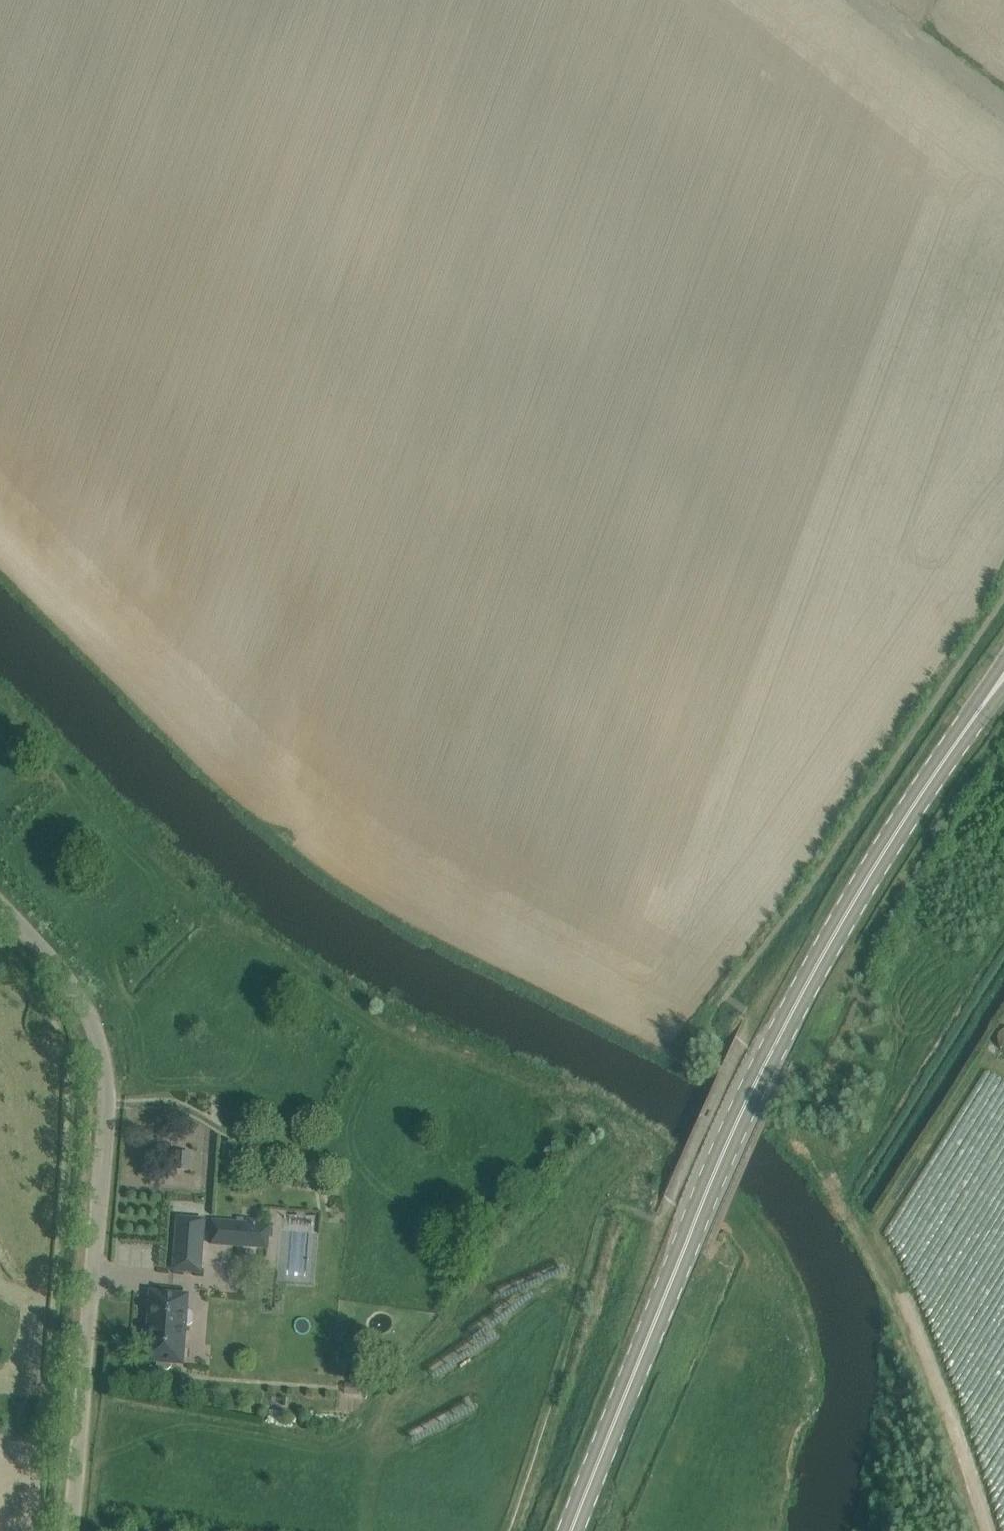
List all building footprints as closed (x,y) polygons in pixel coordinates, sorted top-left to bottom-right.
[(174,1270),(201,1272),(205,1219),(178,1217),(174,1270)] [(213,1220),(211,1244),(268,1248),(270,1224),(213,1220)] [(188,1295),(173,1293),(151,1292),(150,1307),(156,1307),(156,1316),(149,1315),(148,1340),(154,1341),(152,1361),(158,1362),(158,1366),(160,1369),(169,1370),(172,1367),(172,1363),(183,1363),(183,1359),(178,1359),(179,1343),(185,1343),(186,1325),(190,1325),(193,1322),(194,1314),(191,1311),(187,1311),(188,1295)]
